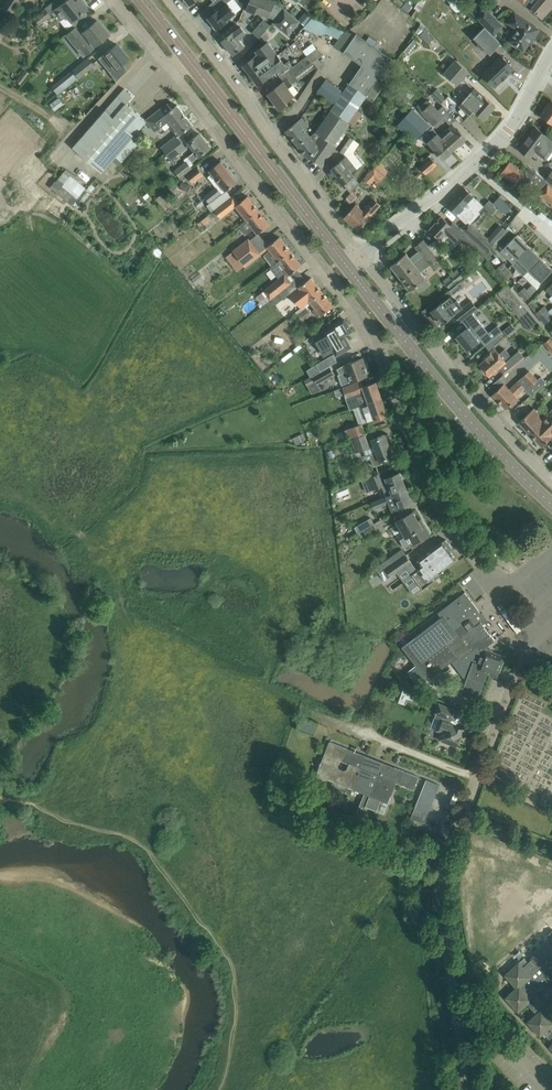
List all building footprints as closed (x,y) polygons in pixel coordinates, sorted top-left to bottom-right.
[(18,0),(6,0),(1,7),(2,8),(0,11),(6,15),(8,12),(9,13),(18,0)] [(74,27),(87,17),(83,11),(87,8),(80,0),(76,0),(74,2),(73,0),(65,0),(53,10),(61,19),(65,15),(74,27)] [(208,6),(213,13),(208,17),(217,29),(227,21),(227,20),(235,13),(227,2),(230,0),(215,0),(208,6)] [(274,3),(268,0),(251,0),(247,8),(268,17),(274,3)] [(297,3),(298,2),(309,11),(318,0),(293,0),(297,3)] [(522,3),(530,11),(532,8),(542,17),(551,6),(551,0),(518,0),(522,3)] [(50,15),(44,8),(33,18),(39,25),(50,15)] [(273,23),(288,36),(300,21),(285,9),(273,23)] [(487,10),(477,20),(485,27),(486,28),(487,29),(488,27),(496,20),(489,12),(487,10)] [(517,28),(508,41),(524,51),(533,38),(534,38),(540,30),(515,13),(508,23),(517,28)] [(323,36),(324,33),(327,23),(312,17),(300,26),(323,36)] [(415,27),(420,21),(415,18),(411,24),(415,27)] [(78,47),(84,54),(94,46),(93,45),(108,34),(97,20),(82,32),(83,32),(81,33),(76,27),(66,35),(77,48),(78,47)] [(233,32),(231,34),(222,41),(233,55),(244,46),(238,38),(245,33),(240,27),(234,32),(233,32)] [(485,27),(474,38),(479,43),(477,45),(482,50),(484,48),(492,56),(502,45),(493,35),(487,29),(486,28),(485,27)] [(326,80),(319,91),(336,104),(332,109),(331,110),(348,122),(350,123),(352,125),(361,112),(357,109),(366,96),(367,94),(378,79),(381,74),(389,63),(392,59),(356,35),(354,37),(346,32),(344,30),(339,39),(334,46),(344,52),(343,53),(362,66),(343,93),(326,80)] [(248,35),(244,39),(249,45),(254,41),(248,35)] [(268,42),(256,51),(258,54),(244,65),(251,75),(277,55),(268,42)] [(412,42),(404,52),(407,55),(415,45),(412,42)] [(109,72),(127,58),(116,44),(98,58),(109,72)] [(323,54),(318,48),(290,68),(296,76),(314,63),(313,62),(323,54)] [(279,77),(290,68),(293,66),(289,61),(284,64),(277,55),(251,75),(258,85),(276,71),(279,76),(279,77)] [(501,55),(482,74),(495,87),(502,80),(507,76),(507,75),(514,68),(501,55)] [(79,78),(94,66),(88,59),(73,71),(79,78)] [(469,71),(455,59),(443,73),(457,85),(469,71)] [(20,84),(33,69),(27,65),(15,80),(20,84)] [(79,78),(73,71),(55,84),(54,91),(57,94),(77,77),(78,78),(79,78)] [(284,82),(284,81),(275,87),(276,88),(268,94),(280,110),(288,104),(287,102),(294,97),(288,88),(292,85),(288,79),(284,82)] [(378,79),(367,94),(373,99),(375,100),(386,84),(383,82),(378,79)] [(484,97),(478,92),(474,88),(459,105),(470,115),(473,111),(484,120),(495,106),(484,97)] [(124,89),(73,148),(102,173),(147,121),(127,104),(133,96),(124,89)] [(436,89),(431,93),(441,103),(445,98),(436,89)] [(417,106),(421,111),(421,112),(433,125),(443,117),(431,103),(430,103),(427,100),(421,106),(419,104),(417,106)] [(540,115),(549,122),(551,124),(551,100),(540,115)] [(152,115),(148,118),(151,122),(149,123),(155,131),(167,122),(170,119),(181,134),(193,125),(177,105),(172,109),(167,104),(152,115)] [(424,130),(425,131),(431,126),(429,125),(430,125),(412,109),(398,126),(406,134),(408,132),(416,140),(424,130)] [(320,148),(309,157),(322,167),(337,146),(335,144),(350,123),(348,122),(331,110),(316,132),(321,136),(316,143),(320,148)] [(301,118),(294,124),(285,131),(298,147),(311,137),(305,130),(308,126),(301,118)] [(453,125),(440,136),(439,137),(452,151),(466,139),(458,129),(457,130),(453,125)] [(439,137),(440,136),(432,127),(432,128),(431,126),(425,131),(427,132),(427,133),(432,138),(428,142),(435,149),(434,150),(443,159),(452,151),(439,137)] [(551,152),(551,135),(549,133),(546,136),(536,128),(520,150),(530,158),(535,152),(546,160),(551,152)] [(199,134),(191,141),(188,143),(195,151),(184,160),(185,162),(174,171),(179,178),(183,175),(191,169),(190,167),(193,164),(192,163),(211,148),(199,134)] [(344,154),(354,139),(346,134),(336,149),(344,154)] [(164,145),(161,147),(167,154),(182,143),(176,135),(164,145)] [(311,137),(298,147),(307,158),(309,157),(320,148),(316,143),(311,137)] [(341,186),(350,179),(354,176),(353,174),(358,170),(354,164),(347,156),(331,168),(333,170),(328,173),(334,180),(336,179),(341,186)] [(431,158),(420,167),(426,174),(437,164),(431,158)] [(212,173),(207,176),(216,188),(220,193),(221,194),(225,191),(227,190),(228,189),(237,182),(221,161),(212,168),(209,170),(212,173)] [(502,173),(523,189),(526,184),(530,179),(534,182),(532,185),(532,186),(541,192),(539,195),(551,204),(551,187),(547,184),(548,183),(529,167),(524,173),(510,162),(502,173)] [(371,184),(376,179),(380,183),(388,175),(377,165),(365,178),(371,184)] [(188,176),(193,182),(203,174),(198,168),(188,176)] [(70,176),(58,193),(73,204),(85,187),(70,176)] [(484,206),(464,187),(455,196),(462,202),(462,201),(467,206),(470,203),(480,214),(481,213),(479,211),(484,206)] [(162,204),(169,198),(165,193),(158,198),(162,204)] [(221,218),(236,206),(246,220),(259,210),(248,196),(239,203),(233,195),(214,210),(221,218)] [(455,196),(447,205),(455,213),(467,224),(462,229),(488,251),(492,246),(494,243),(498,239),(501,235),(495,231),(488,239),(471,223),(480,214),(470,203),(467,206),(462,201),(462,202),(455,196)] [(380,205),(373,199),(363,211),(356,204),(351,209),(344,218),(358,230),(370,217),(380,205)] [(489,201),(484,206),(492,214),(497,208),(489,201)] [(259,210),(246,220),(239,226),(244,233),(248,234),(254,229),(258,234),(270,225),(259,210)] [(430,229),(441,239),(446,233),(456,241),(460,236),(479,254),(482,257),(483,256),(484,256),(486,253),(452,222),(450,225),(441,217),(430,229)] [(517,234),(509,242),(505,247),(517,259),(529,246),(517,234)] [(278,260),(278,261),(290,251),(279,237),(267,246),(270,250),(266,254),(265,255),(272,264),(278,260)] [(255,246),(250,240),(249,239),(234,251),(239,258),(255,246)] [(422,256),(431,249),(423,240),(415,246),(422,256)] [(239,258),(232,264),(238,271),(245,265),(260,253),(259,252),(255,246),(239,258)] [(541,258),(529,246),(517,259),(529,270),(541,258)] [(429,265),(438,258),(431,249),(422,256),(429,265)] [(302,265),(290,251),(278,261),(289,275),(302,265)] [(406,253),(391,265),(400,278),(416,266),(414,263),(406,253)] [(479,254),(474,260),(480,266),(485,260),(482,257),(479,254)] [(414,263),(416,266),(400,278),(410,290),(416,286),(420,291),(429,284),(425,279),(426,278),(420,272),(429,265),(422,256),(414,263)] [(529,270),(541,282),(551,271),(551,269),(541,258),(529,270)] [(495,270),(499,275),(507,268),(503,263),(495,270)] [(480,277),(491,271),(487,264),(476,269),(480,277)] [(507,268),(499,275),(504,280),(510,275),(512,274),(507,268)] [(270,300),(279,294),(291,283),(284,274),(263,291),(270,300)] [(291,294),(301,308),(304,305),(304,306),(310,301),(322,292),(311,278),(299,287),(291,294)] [(461,289),(458,284),(450,290),(453,295),(461,289)] [(498,293),(520,318),(529,311),(510,288),(507,285),(504,287),(505,287),(498,293)] [(529,292),(525,287),(519,292),(525,300),(533,293),(538,289),(535,287),(529,292)] [(333,306),(322,292),(310,301),(315,308),(313,310),(317,315),(319,313),(321,316),(333,306)] [(457,300),(454,301),(450,296),(431,311),(437,318),(436,319),(440,324),(441,323),(442,325),(454,316),(453,315),(456,313),(462,321),(463,321),(471,314),(465,305),(462,307),(457,300)] [(312,314),(304,306),(304,305),(301,308),(293,314),(294,315),(289,319),(292,323),(297,319),(298,321),(301,318),(303,321),(312,314)] [(544,306),(536,313),(540,318),(548,311),(548,312),(551,308),(548,311),(544,306)] [(548,312),(548,311),(540,318),(545,323),(551,317),(551,308),(548,312)] [(538,322),(529,311),(520,318),(529,329),(538,322)] [(468,328),(457,337),(467,350),(476,343),(479,340),(480,339),(487,333),(483,327),(484,326),(473,313),(471,314),(463,321),(468,328)] [(324,333),(315,338),(324,354),(333,349),(337,355),(350,347),(343,335),(348,333),(351,331),(349,328),(344,319),(343,320),(323,331),(324,333)] [(480,339),(485,345),(502,331),(497,325),(487,333),(480,339)] [(489,377),(499,368),(504,374),(525,358),(519,351),(511,357),(504,350),(499,354),(494,348),(484,357),(486,359),(479,365),(489,377)] [(333,355),(316,364),(316,365),(320,371),(330,366),(337,362),(333,355)] [(352,381),(357,380),(367,376),(366,373),(367,372),(362,358),(345,364),(337,369),(340,374),(341,376),(340,378),(341,383),(344,384),(345,387),(351,385),(353,384),(352,381)] [(313,376),(304,380),(312,394),(321,391),(318,384),(335,374),(330,366),(320,371),(313,376)] [(495,392),(493,394),(506,409),(518,398),(516,397),(523,391),(526,388),(532,394),(534,393),(537,390),(546,382),(541,377),(537,380),(529,372),(510,390),(504,383),(495,392)] [(358,396),(347,399),(351,410),(354,409),(362,406),(363,405),(382,399),(376,382),(365,386),(363,387),(356,389),(357,394),(358,396)] [(343,387),(347,397),(354,395),(351,385),(345,387),(343,387)] [(363,405),(362,406),(365,416),(367,422),(375,420),(377,419),(388,415),(382,399),(363,405)] [(527,415),(519,423),(542,447),(551,437),(551,410),(544,418),(534,408),(530,412),(527,415)] [(347,429),(350,438),(365,433),(362,424),(347,429)] [(382,463),(381,461),(393,457),(385,434),(372,439),(368,441),(365,435),(354,439),(358,451),(370,447),(374,445),(377,452),(370,455),(374,466),(382,463)] [(369,478),(368,479),(372,490),(374,489),(382,486),(386,496),(406,487),(400,472),(398,473),(394,474),(382,480),(380,474),(369,478)] [(393,510),(402,507),(413,502),(406,487),(386,496),(387,496),(380,499),(382,506),(389,503),(393,510)] [(425,526),(422,527),(418,521),(413,512),(397,521),(406,537),(400,540),(405,548),(413,543),(429,534),(425,526)] [(373,523),(370,518),(354,526),(357,532),(363,529),(373,523)] [(423,589),(434,580),(432,578),(448,566),(457,559),(450,550),(452,549),(445,540),(443,541),(418,560),(423,566),(412,575),(423,589)] [(392,563),(385,568),(391,576),(411,562),(405,553),(392,563)] [(392,563),(389,558),(382,563),(385,568),(392,563)] [(385,568),(379,572),(383,578),(385,581),(391,576),(385,568)] [(461,694),(467,696),(478,700),(487,674),(498,678),(506,656),(489,650),(487,647),(495,640),(490,634),(491,633),(490,633),(489,633),(488,632),(489,631),(488,630),(488,631),(487,629),(487,628),(486,629),(481,622),(476,617),(481,613),(465,592),(438,612),(441,617),(402,647),(428,680),(454,660),(453,658),(456,656),(464,666),(459,669),(466,677),(467,678),(461,694)] [(401,689),(396,704),(404,707),(405,703),(411,705),(413,700),(417,702),(420,696),(401,689)] [(458,711),(448,707),(438,703),(435,713),(442,715),(440,720),(436,730),(441,732),(438,739),(457,746),(461,736),(464,737),(467,729),(450,723),(452,719),(455,720),(458,711)] [(330,741),(325,752),(321,762),(320,761),(316,773),(315,774),(323,777),(324,776),(334,780),(352,787),(354,781),(352,781),(357,767),(359,767),(363,756),(357,753),(356,756),(354,755),(355,752),(347,749),(347,748),(330,741)] [(357,767),(352,781),(354,781),(352,787),(353,787),(365,792),(357,812),(356,814),(362,816),(363,814),(366,806),(382,763),(376,761),(375,763),(372,762),(373,760),(363,756),(359,767),(357,767)] [(414,790),(419,777),(395,767),(393,771),(390,770),(391,767),(382,763),(366,806),(377,810),(381,800),(388,803),(391,796),(390,795),(395,782),(414,790)] [(434,798),(439,785),(426,780),(421,792),(434,798)] [(421,792),(418,799),(432,804),(434,798),(421,792)] [(432,804),(418,799),(415,807),(428,813),(432,804)] [(415,807),(411,818),(424,823),(426,819),(428,813),(415,807)] [(548,943),(532,958),(533,959),(524,968),(519,963),(505,975),(517,988),(506,998),(518,1011),(528,1002),(538,1013),(528,1022),(540,1035),(550,1027),(551,1029),(551,1013),(547,1007),(548,1006),(537,994),(543,989),(542,988),(548,982),(549,983),(551,981),(551,971),(551,970),(551,969),(551,948),(548,943)]
